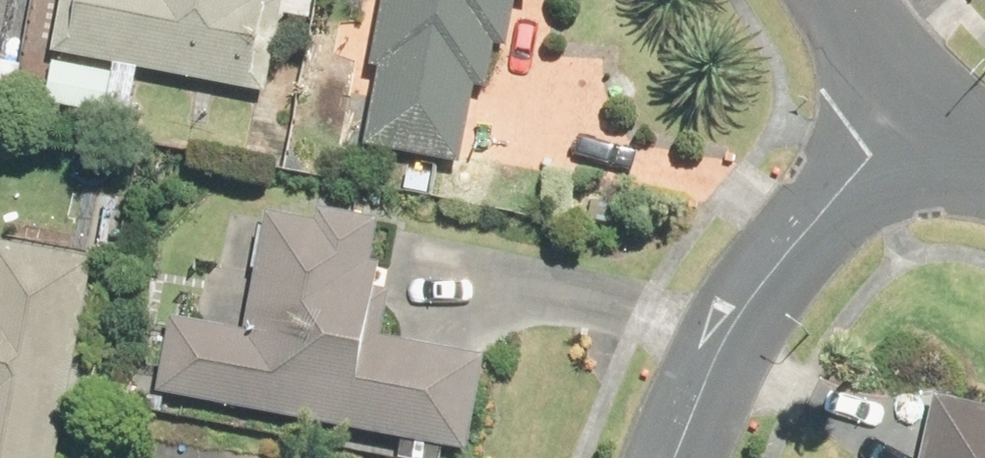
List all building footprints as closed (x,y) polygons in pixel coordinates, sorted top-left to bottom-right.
[(59,52),(278,93),(295,0),(69,0),(59,52)] [(375,144),(470,162),(485,84),(498,87),(506,44),(520,47),(528,0),(387,0),(375,66),(389,69),(375,144)] [(169,312),(155,400),(474,449),(487,360),(377,343),(395,226),(273,208),(255,325),(169,312)] [(101,260),(2,244),(0,255),(0,457),(68,457),(101,260)] [(953,399),(940,457),(984,457),(984,406),(953,399)]
